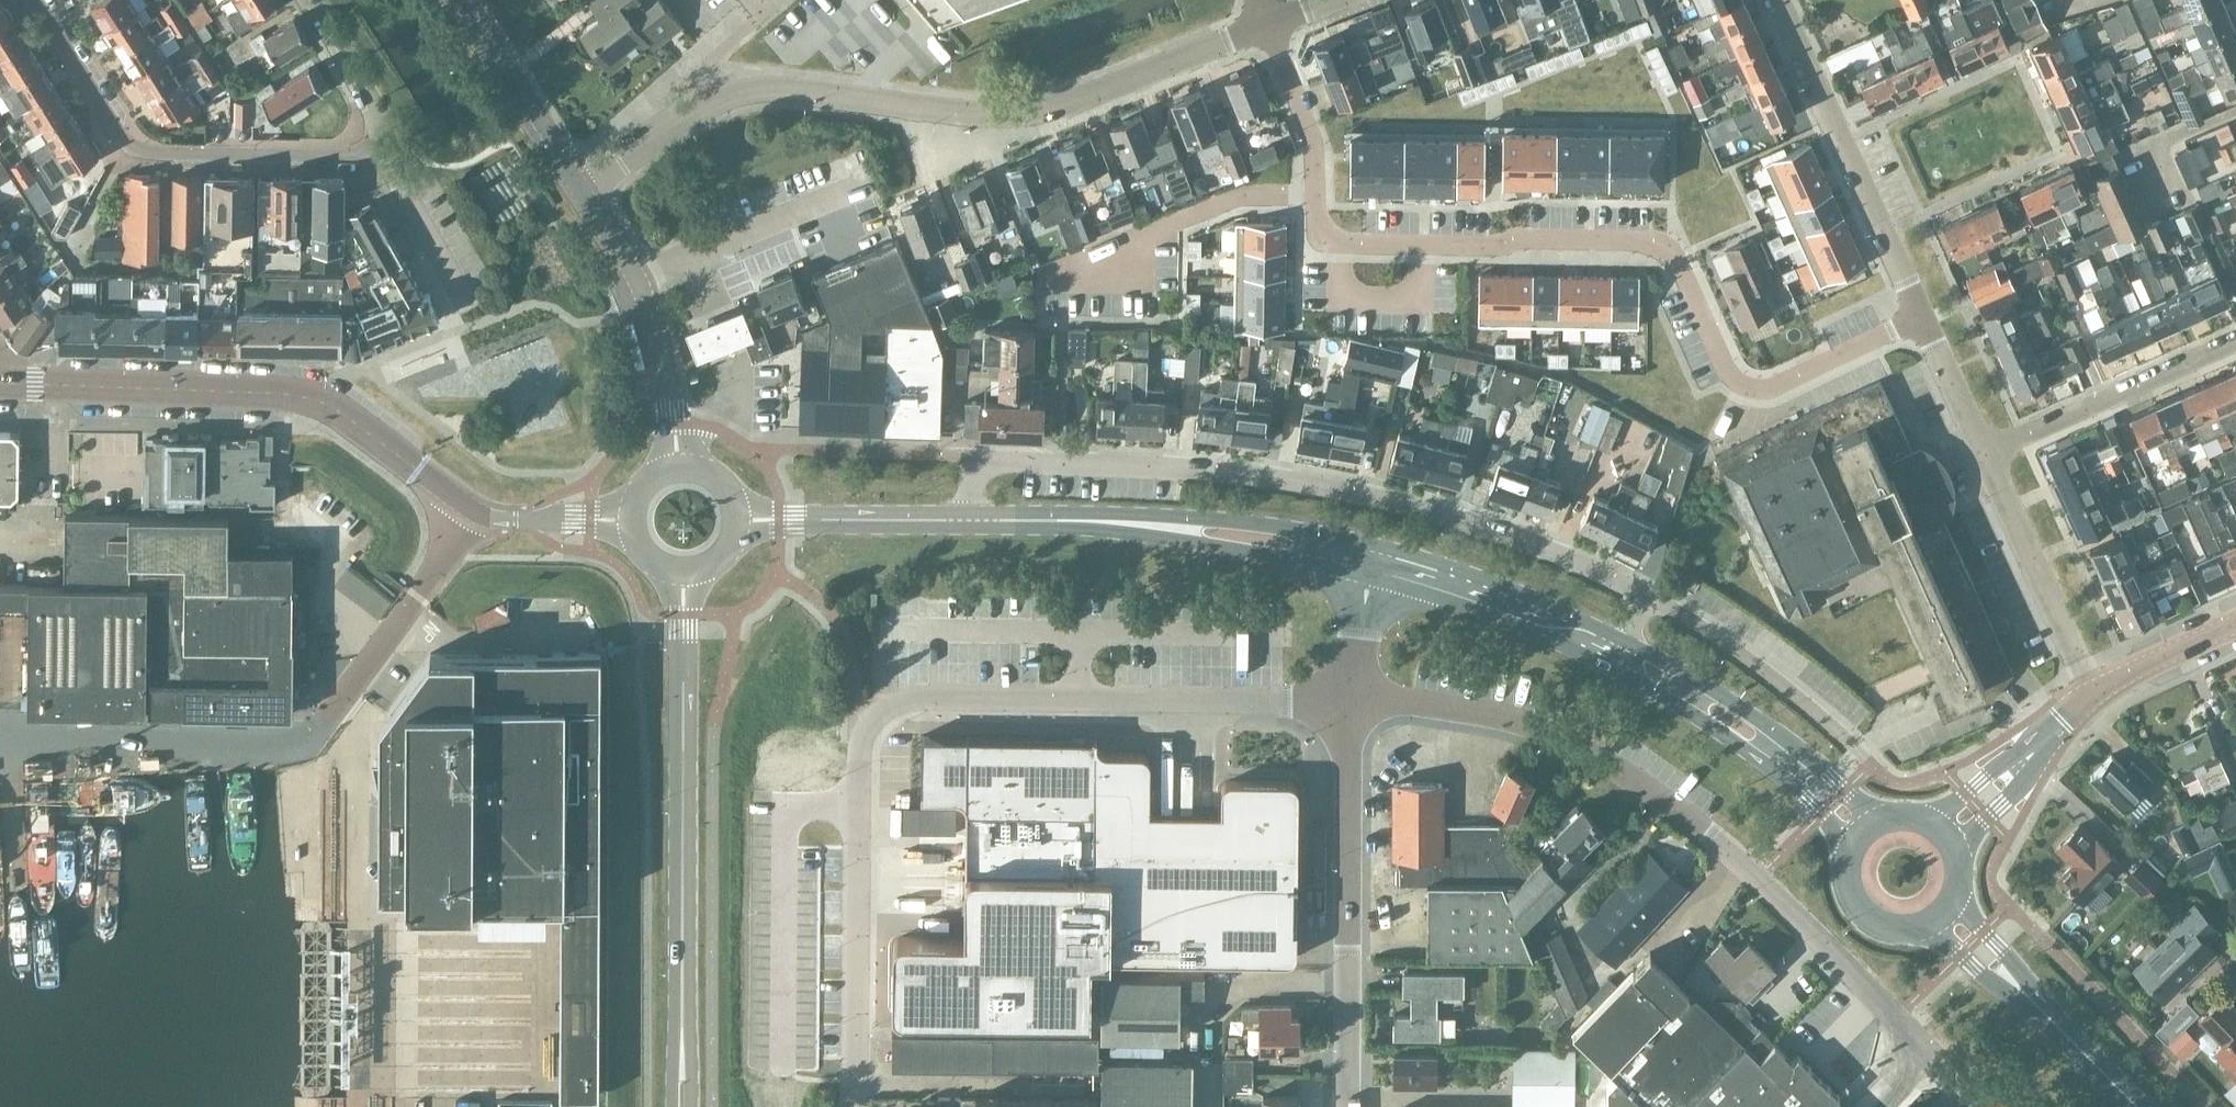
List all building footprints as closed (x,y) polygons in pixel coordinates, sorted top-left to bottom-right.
[(91,4),(106,28),(138,8),(133,0),(97,0),(91,4)] [(243,5),(227,15),(237,31),(253,21),(253,22),(272,10),(268,5),(276,0),(240,0),(243,5)] [(661,0),(654,0),(641,10),(634,2),(636,0),(598,0),(606,10),(583,27),(612,64),(627,48),(632,52),(656,33),(659,36),(671,26),(675,31),(682,26),(661,0)] [(940,18),(990,0),(924,0),(940,18)] [(1412,24),(1406,26),(1419,59),(1434,53),(1427,36),(1448,28),(1437,0),(1425,0),(1406,7),(1412,24)] [(1500,0),(1467,0),(1479,32),(1508,21),(1500,0)] [(1561,0),(1528,0),(1528,2),(1517,6),(1523,21),(1555,9),(1568,44),(1589,37),(1575,0),(1572,0),(1562,4),(1561,0)] [(1626,19),(1641,13),(1636,0),(1619,0),(1626,19)] [(1641,13),(1650,9),(1656,7),(1653,0),(1636,0),(1641,13)] [(1684,21),(1676,0),(1671,0),(1659,5),(1667,28),(1684,21)] [(1693,17),(1694,18),(1693,18),(1698,27),(1710,22),(1716,35),(1753,18),(1744,0),(1731,0),(1709,10),(1699,14),(1693,17)] [(1699,14),(1709,10),(1731,0),(1693,0),(1699,14)] [(1909,17),(1910,16),(1931,6),(1928,1),(1928,0),(1901,0),(1909,17)] [(1963,8),(1973,31),(1985,56),(2009,45),(2007,41),(2019,36),(2003,0),(1980,0),(1963,8)] [(2020,37),(2047,25),(2036,1),(2036,0),(2003,0),(2010,14),(2020,37)] [(2127,0),(2115,6),(2122,23),(2107,30),(2111,41),(2127,34),(2127,33),(2139,28),(2127,0)] [(2158,15),(2164,28),(2225,1),(2224,0),(2184,0),(2186,3),(2158,15)] [(191,19),(207,9),(203,1),(186,11),(191,19)] [(2164,28),(2158,15),(2153,1),(2136,8),(2148,35),(2164,28)] [(2148,35),(2153,45),(2181,33),(2182,35),(2197,29),(2203,42),(2235,28),(2225,1),(2164,28),(2148,35)] [(0,2),(0,30),(13,22),(0,2)] [(169,21),(180,14),(172,2),(161,8),(169,21)] [(146,22),(138,8),(106,28),(121,52),(163,25),(157,15),(146,22)] [(1954,24),(1942,29),(1949,43),(1960,68),(1985,56),(1973,31),(1963,8),(1949,14),(1954,24)] [(212,17),(207,9),(191,19),(196,27),(212,17)] [(1916,14),(1919,21),(1928,17),(1925,10),(1916,14)] [(2070,28),(2082,55),(2096,48),(2090,36),(2110,27),(2104,13),(2070,28)] [(169,21),(163,25),(121,52),(134,74),(166,54),(158,41),(175,30),(177,34),(188,27),(180,14),(169,21)] [(310,41),(295,17),(265,36),(262,31),(250,38),(259,52),(269,45),(279,60),(310,41)] [(1642,34),(1651,30),(1646,17),(1637,21),(1642,34)] [(1753,18),(1716,35),(1705,40),(1710,51),(1724,44),(1730,57),(1764,42),(1753,18)] [(1633,37),(1642,34),(1637,21),(1628,24),(1633,37)] [(0,30),(0,61),(27,44),(13,22),(0,30)] [(1379,36),(1374,38),(1380,52),(1404,43),(1396,23),(1379,30),(1377,31),(1379,36)] [(1624,41),(1633,37),(1628,24),(1619,28),(1624,41)] [(1891,24),(1882,29),(1888,42),(1897,37),(1891,24)] [(1915,40),(1902,46),(1921,86),(1922,85),(1924,89),(1936,84),(1934,80),(1944,75),(1922,27),(1911,32),(1915,40)] [(1615,44),(1624,41),(1619,28),(1610,31),(1615,44)] [(2201,74),(2235,59),(2235,28),(2203,42),(2209,56),(2195,62),(2196,64),(2180,70),(2185,81),(2201,74)] [(1606,47),(1615,44),(1610,31),(1601,35),(1606,47)] [(1327,73),(1380,52),(1374,38),(1367,41),(1365,36),(1346,43),(1341,32),(1315,43),(1327,73)] [(2044,72),(2071,59),(2059,33),(2032,46),(2033,47),(2029,49),(2035,62),(2039,60),(2044,72)] [(1596,51),(1606,47),(1601,35),(1592,38),(1596,51)] [(1896,97),(1921,86),(1902,46),(1897,37),(1888,42),(1893,53),(1879,59),(1880,60),(1896,97)] [(1667,47),(1671,56),(1671,55),(1685,49),(1681,41),(1681,40),(1667,47)] [(1847,51),(1826,61),(1832,73),(1853,63),(1856,71),(1880,60),(1879,59),(1871,40),(1847,51)] [(1644,48),(1648,57),(1661,51),(1656,42),(1644,48)] [(1764,42),(1730,57),(1716,64),(1717,65),(1708,69),(1713,79),(1721,75),(1722,77),(1736,70),(1741,81),(1774,66),(1764,42)] [(1575,59),(1584,56),(1579,43),(1570,47),(1575,59)] [(27,44),(0,61),(0,82),(5,89),(15,83),(15,82),(41,66),(27,44)] [(1482,78),(1472,53),(1469,45),(1452,51),(1465,84),(1482,78)] [(1566,63),(1575,59),(1570,47),(1561,50),(1566,63)] [(2167,47),(2156,51),(2160,60),(2171,56),(2167,47)] [(1472,53),(1482,78),(1507,68),(1502,55),(1490,59),(1486,48),(1472,53)] [(198,67),(209,60),(202,49),(191,56),(198,67)] [(1671,55),(1671,56),(1676,66),(1677,66),(1690,59),(1685,49),(1671,55)] [(1556,66),(1566,63),(1561,50),(1551,54),(1556,66)] [(2134,50),(2118,56),(2123,67),(2138,60),(2134,50)] [(1652,66),(1665,60),(1661,51),(1648,57),(1652,66)] [(1380,52),(1327,73),(1339,104),(1379,88),(1372,70),(1385,65),(1380,52)] [(174,66),(166,54),(134,74),(149,97),(191,71),(198,67),(191,56),(174,66)] [(1547,70),(1556,66),(1551,54),(1542,57),(1547,70)] [(2071,59),(2044,72),(2045,73),(2040,75),(2046,88),(2051,86),(2056,97),(2083,85),(2083,84),(2114,70),(2108,56),(2076,71),(2071,59)] [(1538,73),(1547,70),(1542,57),(1533,61),(1538,73)] [(2201,74),(2206,85),(2207,88),(2220,82),(2226,96),(2235,91),(2235,59),(2201,74)] [(209,60),(198,67),(191,71),(149,97),(165,122),(182,112),(185,117),(200,108),(189,90),(206,79),(208,82),(219,75),(209,60)] [(1656,75),(1669,69),(1665,60),(1652,66),(1656,75)] [(1872,108),(1896,97),(1880,60),(1856,71),(1862,83),(1861,84),(1872,108)] [(1529,77),(1538,73),(1533,61),(1524,64),(1529,77)] [(5,89),(2,92),(15,113),(20,110),(27,106),(29,104),(55,88),(41,66),(15,82),(15,83),(5,89)] [(323,88),(310,66),(275,87),(270,79),(265,83),(265,82),(253,89),(257,94),(250,98),(236,98),(235,121),(258,122),(272,113),(276,118),(323,88)] [(1269,99),(1256,66),(1238,72),(1237,69),(1230,72),(1232,75),(1227,77),(1247,127),(1261,122),(1254,105),(1269,99)] [(1774,66),(1741,81),(1727,87),(1732,97),(1746,91),(1752,104),(1785,89),(1774,66)] [(1507,85),(1516,82),(1512,69),(1503,73),(1507,85)] [(1661,84),(1673,78),(1669,69),(1656,75),(1661,84)] [(2185,81),(2180,70),(2168,76),(2173,87),(2185,81)] [(1692,103),(1708,96),(1697,72),(1681,80),(1692,103)] [(1498,89),(1507,85),(1503,73),(1494,76),(1498,89)] [(2192,90),(2206,85),(2201,74),(2185,81),(2173,87),(2186,117),(2189,124),(2204,117),(2192,90)] [(2145,75),(2130,82),(2134,92),(2150,84),(2146,77),(2146,76),(2145,75)] [(1489,92),(1498,89),(1494,76),(1484,80),(1489,92)] [(1665,92),(1677,87),(1673,78),(1661,84),(1665,92)] [(1480,96),(1489,92),(1484,80),(1475,83),(1480,96)] [(1471,99),(1480,96),(1475,83),(1466,86),(1471,99)] [(2083,85),(2056,97),(2056,99),(2052,100),(2058,113),(2062,111),(2067,122),(2121,98),(2115,85),(2088,97),(2083,85)] [(1462,103),(1471,99),(1466,86),(1457,90),(1462,103)] [(27,106),(20,110),(34,133),(40,129),(43,127),(69,110),(55,88),(29,104),(27,106)] [(1172,98),(1179,117),(1173,120),(1185,151),(1217,138),(1223,152),(1237,146),(1223,111),(1211,116),(1200,88),(1172,98)] [(1757,132),(1796,114),(1785,89),(1752,104),(1733,113),(1738,125),(1751,119),(1757,132)] [(1708,96),(1692,103),(1699,118),(1715,110),(1708,96)] [(2121,98),(2067,122),(2068,123),(2064,125),(2070,138),(2074,136),(2079,148),(2091,143),(2096,155),(2110,149),(2111,149),(2117,146),(2107,124),(2129,114),(2121,98)] [(2165,118),(2160,107),(2145,114),(2149,124),(2158,121),(2165,118)] [(69,110),(43,127),(40,129),(45,139),(29,149),(37,162),(83,132),(69,110)] [(1194,192),(1166,121),(1147,129),(1141,113),(1112,124),(1125,158),(1144,150),(1152,170),(1163,166),(1176,200),(1194,192)] [(1733,113),(1705,125),(1713,143),(1741,131),(1738,125),(1733,113)] [(2158,121),(2149,124),(2152,132),(2168,125),(2165,118),(2158,121)] [(1502,181),(1662,183),(1663,131),(1502,129),(1502,181)] [(83,132),(37,162),(52,184),(102,152),(93,139),(90,142),(83,132)] [(1113,180),(1100,146),(1095,148),(1089,133),(1060,144),(1073,176),(1091,169),(1098,186),(1113,180)] [(1349,187),(1484,189),(1485,137),(1350,135),(1349,187)] [(2219,147),(2224,159),(2235,154),(2235,139),(2219,147)] [(1763,162),(1775,187),(1820,167),(1809,142),(1763,162)] [(1249,152),(1255,167),(1279,157),(1273,143),(1249,152)] [(1232,176),(1247,170),(1237,146),(1223,152),(1232,176)] [(2188,185),(2203,179),(2189,147),(2174,154),(2188,185)] [(2110,149),(2096,155),(2084,160),(2092,177),(2118,165),(2111,149),(2110,149)] [(1037,153),(1008,165),(1020,196),(1014,198),(1022,218),(1040,211),(1045,224),(1057,219),(1072,214),(1060,182),(1050,186),(1037,153)] [(17,174),(28,167),(22,157),(11,164),(17,174)] [(1,160),(0,161),(0,182),(11,175),(1,160)] [(2047,178),(2066,222),(2078,216),(2071,200),(2085,194),(2073,167),(2070,168),(2068,164),(2056,169),(2058,174),(2047,178)] [(2118,165),(2092,177),(2097,188),(2123,177),(2118,165)] [(28,167),(17,174),(23,184),(35,177),(28,167)] [(1831,191),(1820,167),(1775,187),(1786,211),(1831,191)] [(159,174),(125,173),(123,259),(157,260),(159,174)] [(985,174),(954,186),(973,235),(1009,221),(1002,205),(997,207),(985,174)] [(2066,222),(2047,178),(2045,179),(2043,175),(2031,180),(2033,184),(2021,190),(2042,239),(2056,233),(2054,227),(2066,222)] [(174,176),(173,239),(199,239),(201,176),(174,176)] [(238,272),(238,273),(252,273),(253,176),(205,176),(203,261),(197,261),(197,274),(198,274),(198,272),(238,272)] [(1192,180),(1196,193),(1208,188),(1203,176),(1192,180)] [(301,269),(301,258),(300,258),(302,177),(258,177),(258,222),(259,222),(258,268),(300,269),(301,269)] [(301,258),(301,269),(323,269),(323,258),(342,258),(343,223),(343,195),(343,177),(314,177),(314,230),(313,258),(301,258)] [(2123,177),(2097,188),(2102,200),(2128,189),(2123,177)] [(2202,199),(2224,190),(2219,178),(2197,187),(2202,199)] [(1749,199),(1761,194),(1757,185),(1745,190),(1749,199)] [(2133,200),(2128,189),(2102,200),(2107,212),(2133,200)] [(1842,215),(1831,191),(1786,211),(1797,235),(1842,215)] [(2227,194),(2229,198),(2231,204),(2235,202),(2235,191),(2227,194)] [(1761,194),(1749,199),(1753,208),(1765,202),(1761,194)] [(924,244),(928,253),(946,246),(942,237),(944,236),(928,196),(900,208),(916,248),(924,244)] [(2229,198),(2214,205),(2216,211),(2221,208),(2231,204),(2229,198)] [(347,213),(352,223),(343,223),(342,258),(342,259),(345,259),(353,255),(389,235),(389,234),(370,200),(353,210),(347,213)] [(2133,200),(2107,212),(2112,223),(2138,212),(2133,200)] [(66,235),(82,208),(68,201),(51,230),(55,235),(66,235)] [(1970,213),(1985,245),(2012,233),(1997,201),(1970,213)] [(2198,201),(2182,208),(2195,236),(2211,229),(2198,201)] [(1144,203),(1133,207),(1137,216),(1148,212),(1144,203)] [(2216,211),(2209,214),(2216,230),(2228,225),(2221,208),(2216,211)] [(1073,214),(1083,238),(1096,233),(1086,209),(1073,214)] [(2144,225),(2138,212),(2112,223),(2118,237),(2128,232),(2144,225)] [(1985,245),(1970,213),(1943,225),(1958,257),(1975,250),(1978,257),(1988,253),(1985,245)] [(1072,214),(1057,219),(1067,244),(1081,239),(1082,238),(1072,214)] [(1807,259),(1853,239),(1842,215),(1797,235),(1807,259)] [(1094,222),(1098,233),(1112,227),(1108,216),(1094,222)] [(2174,242),(2163,217),(2147,224),(2158,248),(2174,242)] [(1235,221),(1234,249),(1284,249),(1285,222),(1235,221)] [(1771,247),(1783,242),(1779,233),(1767,238),(1771,247)] [(2083,234),(2073,239),(2080,254),(2086,252),(2090,250),(2090,249),(2083,234)] [(358,265),(346,271),(348,276),(350,280),(353,286),(379,272),(379,271),(402,258),(389,235),(353,255),(358,265)] [(95,256),(122,256),(122,236),(95,236),(95,256)] [(941,344),(934,327),(925,305),(924,303),(921,295),(906,262),(896,237),(812,273),(811,273),(830,316),(827,317),(828,317),(803,328),(802,371),(802,373),(801,388),(800,427),(854,429),(940,432),(942,376),(942,371),(942,359),(943,350),(941,344)] [(1737,270),(1721,277),(1741,324),(1772,310),(1761,286),(1772,282),(1762,261),(1754,242),(1752,237),(1727,248),(1737,270)] [(1187,238),(1187,248),(1200,248),(1201,238),(1187,238)] [(1754,242),(1762,261),(1765,267),(1772,263),(1761,239),(1754,242)] [(1819,284),(1864,264),(1853,239),(1807,259),(1819,284)] [(1783,242),(1771,247),(1775,256),(1787,251),(1783,242)] [(15,252),(10,244),(1,249),(0,247),(0,262),(15,252)] [(969,259),(978,281),(994,275),(982,246),(966,252),(969,258),(969,259)] [(2201,265),(2186,271),(2191,281),(2204,310),(2229,299),(2205,246),(2195,250),(2201,265)] [(2055,247),(2038,255),(2045,271),(2063,263),(2055,247)] [(1187,257),(1200,258),(1200,248),(1187,248),(1187,257)] [(0,262),(0,295),(18,284),(9,270),(13,268),(14,269),(27,260),(20,249),(15,252),(0,262)] [(1234,249),(1234,275),(1284,276),(1284,249),(1234,249)] [(63,251),(42,262),(48,274),(69,263),(63,251)] [(2179,321),(2153,263),(2149,254),(2134,260),(2152,299),(2141,304),(2154,332),(2156,331),(2158,336),(2171,330),(2169,325),(2179,321)] [(2038,255),(2007,270),(2008,272),(2013,284),(2014,285),(2045,271),(2038,255)] [(2088,255),(2072,263),(2073,263),(2082,285),(2090,282),(2099,301),(2097,302),(2105,320),(2090,326),(2103,355),(2106,354),(2108,357),(2119,352),(2118,348),(2119,348),(2120,350),(2129,346),(2128,344),(2129,343),(2102,285),(2094,267),(2089,255),(2088,255)] [(396,303),(407,330),(438,318),(428,291),(421,294),(402,258),(379,271),(379,272),(353,286),(381,297),(391,293),(396,303)] [(2001,258),(1993,262),(1999,276),(2008,272),(2007,270),(2001,258)] [(978,281),(969,259),(953,264),(959,280),(962,288),(978,281)] [(2162,259),(2153,263),(2179,321),(2204,310),(2191,281),(2178,287),(2171,270),(2168,272),(2162,259)] [(1984,270),(1967,278),(1977,300),(2013,284),(2008,272),(1999,276),(1993,262),(1983,266),(1984,270)] [(2106,262),(2094,267),(2102,285),(2111,281),(2114,280),(2106,262)] [(2084,290),(2073,263),(2072,263),(2056,270),(2068,296),(2084,290)] [(1794,265),(1782,271),(1785,279),(1798,274),(1794,265)] [(992,276),(1000,295),(1019,287),(1011,268),(992,276)] [(343,292),(343,306),(354,306),(361,346),(374,341),(375,342),(407,330),(396,303),(391,293),(381,297),(353,286),(350,280),(348,276),(346,271),(342,273),(343,273),(343,292)] [(198,274),(198,346),(237,345),(238,281),(238,273),(238,272),(198,272),(198,274)] [(804,302),(792,272),(774,279),(773,275),(762,280),(763,283),(759,285),(771,316),(795,306),(801,322),(821,314),(814,298),(804,302)] [(57,340),(57,343),(57,344),(95,344),(95,343),(96,274),(72,273),(72,305),(56,305),(56,340),(57,340)] [(238,281),(237,345),(282,345),(283,273),(265,273),(265,282),(238,281)] [(342,273),(283,273),(282,345),(342,346),(343,306),(343,292),(343,273),(342,273)] [(1478,323),(1505,323),(1506,273),(1479,273),(1478,323)] [(1532,324),(1533,274),(1506,273),(1505,323),(1532,324)] [(96,274),(95,343),(136,343),(136,322),(125,321),(125,311),(131,311),(131,295),(136,295),(136,274),(96,274)] [(167,274),(136,274),(136,295),(131,295),(131,311),(125,311),(125,321),(136,322),(136,343),(166,344),(167,274)] [(196,346),(198,346),(198,274),(197,274),(167,274),(166,344),(167,344),(167,346),(168,346),(168,345),(196,345),(196,346)] [(1532,324),(1558,324),(1559,274),(1533,274),(1532,324)] [(1584,325),(1585,275),(1559,274),(1558,324),(1584,325)] [(1054,309),(1115,311),(1116,276),(1055,275),(1054,309)] [(1234,275),(1233,301),(1283,302),(1284,276),(1234,275)] [(1611,325),(1612,275),(1585,275),(1584,325),(1611,325)] [(1638,325),(1639,276),(1612,275),(1611,325),(1638,325)] [(959,280),(921,295),(924,303),(962,288),(959,280)] [(2111,281),(2102,285),(2129,343),(2139,339),(2141,343),(2154,337),(2153,333),(2154,332),(2141,304),(2127,310),(2119,293),(2117,294),(2111,281)] [(0,295),(0,322),(8,334),(31,302),(33,299),(30,294),(26,297),(18,284),(0,295)] [(2013,284),(1977,300),(1982,312),(2010,299),(2019,296),(2014,285),(2013,284)] [(1186,291),(1186,300),(1200,301),(1200,291),(1186,291)] [(1024,292),(1015,298),(1020,307),(1030,301),(1024,292)] [(934,327),(957,318),(948,296),(925,305),(934,327)] [(37,340),(56,340),(56,305),(46,298),(39,308),(31,302),(8,334),(30,350),(37,340)] [(2010,299),(1982,312),(1994,339),(2027,325),(2037,320),(2051,314),(2046,302),(2034,307),(2033,306),(2016,313),(2010,299)] [(1186,310),(1200,310),(1200,301),(1186,300),(1186,310)] [(1233,329),(1283,329),(1283,302),(1233,301),(1233,329)] [(342,346),(361,346),(354,306),(343,306),(342,346)] [(741,310),(683,333),(695,363),(753,340),(741,310)] [(2051,314),(2037,320),(2043,332),(2056,327),(2051,314)] [(753,359),(773,352),(761,322),(741,330),(753,359)] [(2027,325),(1994,339),(2006,366),(2034,353),(2028,338),(2032,336),(2027,325)] [(1085,364),(1086,328),(1068,328),(1067,364),(1085,364)] [(1001,361),(1034,362),(1035,330),(985,329),(984,360),(1001,360),(1001,361)] [(1134,330),(1132,357),(1146,358),(1148,330),(1134,330)] [(1269,342),(1268,350),(1279,351),(1280,342),(1294,344),(1294,337),(1295,336),(1294,336),(1270,336),(1269,342)] [(1348,339),(1345,353),(1347,353),(1369,357),(1372,342),(1372,341),(1354,338),(1350,337),(1348,337),(1348,339)] [(2034,353),(2006,366),(2018,393),(2049,379),(2051,384),(2062,379),(2060,375),(2089,362),(2078,337),(2064,344),(2069,356),(2041,369),(2034,353)] [(1495,354),(1505,355),(1505,341),(1495,341),(1495,354)] [(1514,355),(1515,341),(1505,341),(1505,355),(1514,355)] [(1279,351),(1275,377),(1289,379),(1290,377),(1292,363),(1295,344),(1294,344),(1280,342),(1279,351)] [(1405,342),(1404,346),(1396,381),(1411,385),(1420,346),(1405,342)] [(1404,346),(1388,343),(1380,377),(1396,381),(1404,346)] [(969,344),(941,344),(943,350),(942,359),(969,360),(969,344)] [(1186,344),(1183,379),(1198,380),(1200,345),(1186,344)] [(1434,349),(1431,362),(1434,363),(1451,366),(1455,353),(1454,353),(1434,349)] [(1547,364),(1557,365),(1557,351),(1548,351),(1547,364)] [(1567,365),(1567,351),(1557,351),(1557,365),(1567,365)] [(1600,365),(1610,365),(1610,352),(1600,352),(1600,365)] [(1620,366),(1620,352),(1610,352),(1610,365),(1620,366)] [(1455,353),(1451,366),(1474,371),(1477,358),(1460,354),(1455,353)] [(1129,427),(1133,358),(1131,357),(1119,357),(1114,357),(1113,383),(1112,395),(1099,395),(1097,426),(1129,427)] [(1146,358),(1133,358),(1129,427),(1162,429),(1164,386),(1145,385),(1146,358)] [(1338,398),(1329,449),(1361,454),(1366,423),(1350,420),(1360,363),(1344,360),(1338,398)] [(1034,362),(1001,361),(1000,392),(1002,392),(1030,393),(1033,393),(1034,362)] [(1290,377),(1291,377),(1306,380),(1308,365),(1293,363),(1292,363),(1290,377)] [(1498,402),(1508,368),(1495,364),(1485,398),(1498,402)] [(1508,368),(1498,402),(1511,406),(1516,391),(1517,391),(1527,394),(1532,396),(1538,377),(1508,368)] [(2205,382),(2232,440),(2235,439),(2235,426),(2235,423),(2235,384),(2230,370),(2205,382)] [(1201,388),(1196,432),(1230,436),(1238,376),(1222,374),(1220,390),(1201,388)] [(1238,376),(1230,436),(1266,440),(1271,396),(1253,393),(1254,378),(1238,376)] [(1788,615),(1827,597),(1821,584),(1886,555),(1950,697),(1937,703),(1943,717),(1980,700),(1989,696),(2010,672),(2012,669),(1996,634),(1944,519),(1937,502),(1947,498),(1947,494),(1947,489),(1946,485),(1945,483),(1945,481),(1943,477),(1942,473),(1940,470),(1939,469),(1937,466),(1935,463),(1932,460),(1928,458),(1918,462),(1913,451),(1881,379),(1790,421),(1715,455),(1729,485),(1788,615)] [(2205,382),(2181,393),(2201,438),(2216,431),(2222,445),(2232,440),(2205,382)] [(1029,402),(1030,393),(1002,392),(1002,400),(965,399),(964,433),(1044,435),(1045,402),(1029,402)] [(2181,393),(2156,404),(2183,462),(2191,458),(2186,445),(2201,438),(2181,393)] [(1304,400),(1297,444),(1318,447),(1329,449),(1338,398),(1325,396),(1324,404),(1304,400)] [(1610,409),(1592,401),(1578,435),(1596,443),(1609,412),(1610,409)] [(2183,462),(2156,404),(2130,415),(2143,443),(2155,437),(2163,455),(2167,453),(2173,466),(2183,462)] [(1622,418),(1609,412),(1595,445),(1609,450),(1622,418)] [(1425,472),(1438,417),(1423,413),(1417,436),(1399,431),(1391,463),(1425,472)] [(1438,417),(1425,472),(1458,481),(1467,450),(1466,449),(1469,438),(1452,434),(1455,422),(1438,417)] [(2059,447),(2046,453),(2058,479),(2118,452),(2116,450),(2129,444),(2118,420),(2105,425),(2112,441),(2099,447),(2098,445),(2081,453),(2075,440),(2059,447)] [(1520,500),(1535,460),(1539,448),(1545,432),(1534,428),(1529,443),(1524,441),(1520,453),(1504,448),(1490,490),(1520,500)] [(9,497),(9,503),(18,503),(18,502),(19,501),(19,500),(20,432),(10,431),(10,432),(0,432),(0,497),(9,497)] [(218,433),(187,433),(187,435),(179,435),(179,432),(166,432),(166,438),(146,438),(145,501),(145,502),(204,504),(204,498),(209,498),(209,501),(250,501),(250,504),(275,504),(275,479),(270,479),(270,451),(260,450),(260,435),(264,435),(264,433),(254,433),(254,435),(259,435),(259,439),(218,438),(218,433)] [(1539,448),(1549,452),(1555,436),(1545,432),(1539,448)] [(1666,435),(1659,459),(1673,463),(1666,488),(1680,492),(1680,491),(1690,457),(1692,450),(1693,447),(1667,433),(1666,435)] [(2056,441),(2059,447),(2075,440),(2072,433),(2056,441)] [(2228,475),(2235,471),(2235,452),(2233,446),(2218,453),(2228,475)] [(2123,464),(2118,452),(2058,479),(2063,490),(2058,492),(2064,505),(2069,503),(2070,507),(2099,494),(2092,478),(2098,476),(2101,476),(2104,475),(2105,472),(2123,464)] [(1550,465),(1535,460),(1520,500),(1550,511),(1560,481),(1546,476),(1550,465)] [(1644,470),(1637,485),(1652,491),(1659,475),(1645,469),(1644,470)] [(2205,470),(2190,476),(2192,480),(2196,489),(2210,482),(2205,470)] [(2185,475),(2170,482),(2178,500),(2193,493),(2185,475)] [(1611,538),(1636,487),(1621,480),(1615,491),(1613,489),(1607,500),(1594,493),(1580,523),(1611,538)] [(2197,493),(2234,574),(2235,573),(2235,540),(2227,521),(2224,522),(2214,501),(2226,496),(2220,483),(2197,493)] [(1636,487),(1611,538),(1643,553),(1657,524),(1641,516),(1651,494),(1636,487)] [(2195,494),(2182,500),(2188,514),(2207,554),(2196,559),(2208,586),(2212,584),(2214,587),(2226,582),(2224,579),(2234,574),(2197,493),(2195,494)] [(2071,509),(2067,511),(2073,525),(2078,523),(2083,534),(2113,520),(2140,508),(2143,506),(2137,494),(2134,495),(2122,501),(2121,499),(2120,499),(2105,506),(2099,494),(2070,507),(2071,509)] [(2140,508),(2113,520),(2117,530),(2147,516),(2147,515),(2145,511),(2143,506),(2140,508)] [(146,710),(147,585),(148,583),(150,583),(185,584),(228,583),(229,555),(228,555),(228,547),(229,547),(229,516),(213,516),(127,514),(125,514),(68,513),(65,513),(65,514),(64,583),(2,583),(0,583),(0,601),(2,601),(29,601),(28,708),(28,709),(146,710)] [(2156,536),(2161,548),(2176,541),(2170,529),(2156,536)] [(2161,548),(2156,536),(2137,544),(2130,530),(2090,548),(2102,574),(2134,560),(2161,548)] [(292,582),(292,547),(229,547),(228,547),(228,555),(229,555),(228,583),(292,582)] [(2134,560),(2102,574),(2113,600),(2185,567),(2180,556),(2140,574),(2134,560)] [(58,565),(27,564),(27,579),(58,579),(58,565)] [(2185,567),(2113,600),(2125,626),(2142,618),(2145,624),(2166,614),(2163,608),(2170,605),(2164,592),(2191,580),(2185,567)] [(4,579),(21,579),(21,569),(4,569),(4,579)] [(185,587),(185,584),(150,583),(148,710),(183,711),(184,681),(185,587)] [(292,588),(185,587),(184,681),(291,683),(291,682),(292,646),(291,646),(292,588)] [(508,614),(504,603),(475,618),(480,628),(508,614)] [(376,770),(374,770),(377,783),(380,783),(385,783),(385,887),(385,897),(562,898),(562,1095),(599,1095),(599,699),(601,699),(601,652),(477,651),(430,651),(386,711),(385,772),(380,772),(377,772),(376,770)] [(184,681),(183,711),(290,713),(291,695),(295,695),(296,682),(291,682),(291,683),(184,681)] [(2228,776),(2206,730),(2168,748),(2184,780),(2197,774),(2204,787),(2228,776)] [(892,1002),(892,1003),(893,1007),(895,1011),(899,1013),(903,1014),(997,1015),(1090,1016),(1091,958),(1110,958),(1286,960),(1287,960),(1289,960),(1291,959),(1292,958),(1293,957),(1294,956),(1295,954),(1296,953),(1296,951),(1297,949),(1298,791),(1298,789),(1298,787),(1297,785),(1296,784),(1295,783),(1293,781),(1291,781),(1289,780),(1288,780),(1232,779),(1230,779),(1228,780),(1226,781),(1225,782),(1224,783),(1222,785),(1222,786),(1221,788),(1221,790),(1221,791),(1221,811),(1149,810),(1149,790),(1150,763),(1150,761),(1149,759),(1148,757),(1147,755),(1146,754),(1144,753),(1143,752),(1141,752),(1139,751),(1107,751),(1106,751),(1104,751),(1102,750),(1101,749),(1100,748),(1099,746),(1098,745),(1097,743),(1097,742),(1097,740),(1097,736),(967,735),(922,735),(921,797),(948,797),(955,797),(959,798),(962,801),(965,804),(966,808),(965,839),(964,907),(964,930),(964,935),(964,936),(953,935),(930,935),(915,935),(906,935),(902,935),(900,936),(899,936),(898,937),(896,939),(894,941),(893,942),(893,943),(893,944),(893,945),(893,946),(893,955),(892,974),(892,978),(892,1002)] [(284,750),(257,751),(258,764),(285,762),(284,750)] [(2091,774),(2123,806),(2125,804),(2137,816),(2153,800),(2140,788),(2151,778),(2139,766),(2131,774),(2111,754),(2091,774)] [(1504,824),(1515,829),(1530,814),(1520,810),(1533,779),(1508,768),(1493,802),(1510,810),(1504,824)] [(1442,783),(1394,782),(1394,855),(1396,855),(1396,883),(1397,883),(1397,882),(1426,882),(1426,884),(1424,953),(1530,956),(1518,928),(1565,882),(1546,863),(1546,862),(1542,859),(1532,869),(1524,858),(1510,838),(1518,831),(1515,829),(1504,824),(1442,824),(1442,783)] [(2218,806),(2230,831),(2235,828),(2235,798),(2218,806)] [(1564,844),(1546,862),(1546,863),(1565,882),(1566,881),(1571,887),(1594,864),(1580,850),(1603,826),(1582,805),(1579,807),(1576,804),(1564,815),(1568,819),(1554,833),(1564,844)] [(2198,816),(2185,823),(2197,846),(2218,836),(2211,822),(2203,826),(2198,816)] [(2184,823),(2171,829),(2183,853),(2196,847),(2184,823)] [(2120,861),(2096,838),(2095,840),(2079,824),(2057,846),(2072,862),(2059,876),(2069,886),(2066,889),(2074,896),(2076,894),(2083,900),(2120,861)] [(2219,836),(2182,854),(2191,874),(2207,866),(2219,890),(2235,882),(2235,872),(2219,836)] [(2151,848),(2142,858),(2160,875),(2169,865),(2151,848)] [(1533,849),(1524,858),(1532,869),(1542,859),(1533,849)] [(1688,886),(1649,850),(1577,927),(1615,964),(1688,886)] [(2144,897),(2162,877),(2160,875),(2142,858),(2141,857),(2122,876),(2144,897)] [(2172,930),(2133,967),(2158,993),(2171,980),(2177,987),(2215,950),(2205,941),(2218,929),(2193,903),(2169,927),(2172,930)] [(1586,992),(1559,931),(1534,942),(1567,1016),(1586,992)] [(1721,940),(1707,954),(1718,965),(1715,969),(1715,976),(1721,982),(1728,982),(1732,978),(1742,988),(1758,972),(1762,976),(1774,965),(1748,940),(1735,953),(1721,940)] [(1615,1075),(1607,1083),(1607,1106),(1657,1106),(1663,1102),(1668,1106),(1681,1106),(1745,1043),(1745,1042),(1654,955),(1657,952),(1653,949),(1651,951),(1650,951),(1571,1033),(1615,1075)] [(453,1040),(478,1040),(478,960),(454,960),(453,1040)] [(1435,991),(1462,991),(1462,970),(1404,969),(1404,990),(1415,990),(1415,1013),(1395,1013),(1395,1034),(1439,1034),(1439,1014),(1435,1014),(1435,991)] [(1204,974),(1103,973),(1103,1035),(1179,1036),(1180,990),(1204,991),(1204,974)] [(2223,997),(2201,1019),(2224,1042),(2216,1050),(2229,1063),(2226,1066),(2235,1076),(2235,1011),(2223,997)] [(2186,998),(2154,1029),(2167,1041),(2198,1011),(2186,998)] [(1709,1006),(1734,1030),(1752,1012),(1738,999),(1717,999),(1709,1006)] [(1289,1003),(1242,1003),(1242,1016),(1260,1016),(1261,1047),(1298,1047),(1298,1015),(1289,1015),(1289,1003)] [(529,1017),(529,1020),(521,1020),(522,1005),(508,1004),(507,1022),(529,1024),(528,1033),(546,1035),(547,1019),(529,1017)] [(919,1062),(920,1026),(892,1026),(892,1062),(919,1062)] [(920,1026),(919,1062),(953,1062),(953,1026),(920,1026)] [(991,1027),(953,1026),(953,1062),(991,1062),(991,1027)] [(1007,1062),(1099,1062),(1099,1027),(991,1027),(991,1062),(1007,1062)] [(1827,1106),(1839,1094),(1797,1053),(1792,1059),(1759,1027),(1745,1042),(1745,1043),(1681,1106),(1827,1106)] [(2194,1042),(2182,1030),(2169,1042),(2182,1055),(2194,1042)] [(1137,1055),(1137,1043),(1116,1043),(1116,1055),(1137,1055)] [(1514,1104),(1573,1104),(1574,1048),(1515,1048),(1514,1104)] [(1394,1052),(1393,1086),(1436,1086),(1436,1070),(1448,1070),(1449,1053),(1394,1052)] [(1224,1073),(1252,1072),(1252,1057),(1224,1058),(1224,1073)] [(1102,1060),(1101,1106),(1192,1106),(1192,1061),(1102,1060)] [(976,1096),(976,1106),(1098,1106),(1098,1096),(1099,1096),(1099,1062),(1007,1062),(1006,1096),(976,1096)] [(1252,1072),(1224,1073),(1224,1090),(1252,1090),(1252,1072)] [(1298,1095),(1264,1095),(1264,1106),(1298,1106),(1298,1095)] [(960,1106),(976,1106),(976,1096),(960,1096),(960,1106)]
